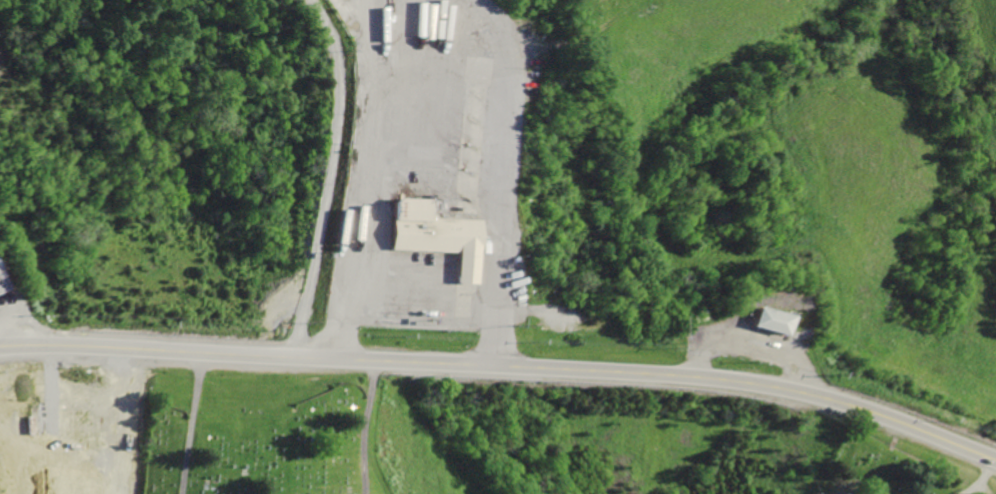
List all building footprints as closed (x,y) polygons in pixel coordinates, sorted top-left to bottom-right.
[(387,199),(386,251),(448,252),(447,287),(471,288),(472,221),(424,220),(424,199),(387,199)] [(746,307),(739,327),(776,340),(784,320),(746,307)]
